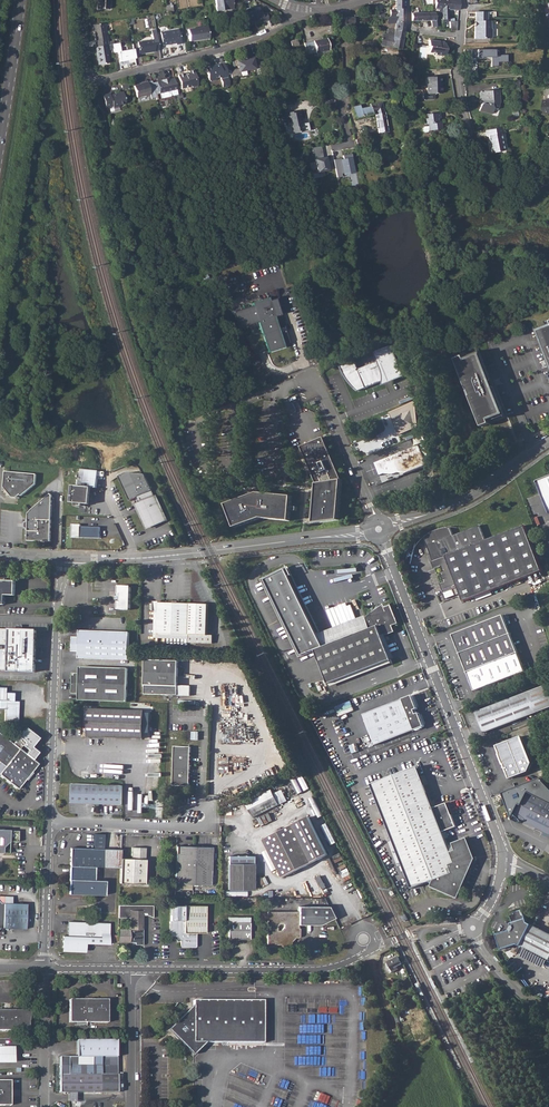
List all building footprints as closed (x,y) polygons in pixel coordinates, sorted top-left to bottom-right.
[(97,8),(109,9),(109,0),(97,0),(97,8)] [(216,11),(233,9),(232,0),(215,0),(216,11)] [(396,15),(406,17),(405,7),(404,7),(403,0),(396,0),(396,9),(389,9),(389,15),(395,15),(396,15)] [(448,14),(449,0),(435,0),(435,8),(439,9),(439,12),(442,12),(443,21),(448,21),(448,14)] [(448,14),(451,14),(451,10),(458,10),(458,1),(452,0),(449,0),(448,14)] [(254,7),(245,9),(245,10),(248,24),(268,20),(266,12),(262,13),(262,9),(255,11),(254,7)] [(435,12),(411,13),(412,20),(420,20),(431,20),(432,29),(437,29),(435,12)] [(491,37),(491,31),(489,30),(490,21),(486,21),(486,12),(475,12),(475,21),(474,21),(474,39),(488,39),(491,37)] [(354,18),(345,17),(345,24),(354,25),(354,24),(354,19),(358,19),(358,15),(354,14),(354,18)] [(382,33),(380,45),(384,45),(401,49),(404,32),(405,30),(406,23),(396,21),(394,30),(388,30),(387,30),(386,34),(382,33)] [(104,23),(93,24),(95,41),(95,42),(96,47),(107,45),(108,45),(104,23)] [(207,27),(187,30),(189,41),(199,40),(199,38),(208,36),(207,27)] [(178,29),(160,32),(162,45),(176,43),(176,44),(180,43),(178,29)] [(159,50),(157,38),(153,38),(153,39),(138,42),(140,54),(155,51),(155,50),(159,50)] [(326,38),(313,41),(304,43),(307,54),(315,52),(316,52),(317,56),(329,54),(328,50),(329,49),(326,38)] [(429,39),(428,46),(429,46),(429,52),(438,54),(438,55),(443,56),(445,54),(446,49),(443,41),(429,39)] [(112,44),(114,53),(119,52),(121,51),(119,43),(117,43),(112,44)] [(96,47),(95,47),(98,65),(109,63),(107,50),(107,49),(107,45),(96,47)] [(498,61),(507,61),(508,49),(472,48),(472,57),(492,57),(492,66),(498,66),(498,61)] [(121,51),(119,52),(121,62),(129,60),(129,59),(135,58),(134,49),(121,51)] [(247,58),(244,59),(247,69),(255,67),(255,64),(258,64),(256,54),(247,56),(247,58)] [(240,57),(233,58),(234,65),(239,64),(239,66),(239,67),(235,68),(235,67),(230,68),(232,77),(237,76),(237,75),(239,74),(240,73),(241,73),(240,70),(247,69),(244,59),(241,59),(240,57)] [(219,62),(218,63),(221,78),(227,77),(224,63),(219,63),(219,62)] [(218,63),(213,64),(213,65),(216,76),(219,75),(221,87),(228,86),(227,77),(221,78),(218,63)] [(216,76),(213,65),(205,66),(207,78),(209,79),(215,78),(216,76)] [(185,73),(178,74),(181,89),(191,87),(193,87),(196,87),(197,86),(193,70),(189,71),(189,72),(190,73),(186,74),(185,73)] [(279,73),(272,73),(273,82),(283,82),(282,75),(279,76),(279,73)] [(427,94),(422,94),(422,99),(424,100),(433,100),(433,93),(441,93),(440,86),(439,86),(439,77),(426,77),(427,94)] [(177,91),(175,79),(170,80),(169,79),(163,80),(164,81),(157,82),(160,94),(161,99),(171,97),(172,96),(173,97),(178,96),(177,91)] [(149,95),(145,82),(142,83),(143,84),(135,85),(138,97),(149,95)] [(483,101),(482,104),(481,105),(480,111),(491,114),(493,109),(494,109),(497,109),(499,101),(498,90),(484,91),(485,92),(479,93),(480,101),(483,101)] [(116,93),(114,94),(117,106),(120,106),(119,105),(126,103),(123,91),(115,93),(116,93)] [(111,92),(103,94),(106,108),(113,106),(113,107),(117,106),(114,94),(111,95),(111,94),(111,92)] [(359,105),(352,108),(353,110),(355,119),(372,114),(372,113),(375,112),(378,133),(388,132),(384,112),(383,112),(380,102),(370,104),(370,106),(360,109),(359,105)] [(303,132),(301,122),(300,123),(299,120),(302,120),(300,111),(292,113),(291,112),(282,114),(284,122),(288,121),(289,126),(291,127),(292,131),(296,133),(303,132)] [(423,126),(422,128),(422,131),(424,132),(427,132),(428,131),(432,130),(434,131),(437,131),(438,129),(442,129),(441,121),(437,121),(437,118),(440,118),(439,112),(424,114),(425,124),(427,124),(428,125),(427,126),(423,126)] [(317,116),(314,117),(316,132),(317,131),(326,130),(323,115),(317,116)] [(488,136),(492,153),(495,152),(504,150),(500,133),(503,133),(502,127),(486,130),(487,136),(488,136)] [(353,164),(351,154),(343,155),(344,160),(341,161),(341,158),(333,160),(337,178),(342,176),(341,173),(352,171),(351,164),(353,164)] [(329,170),(326,156),(315,158),(315,161),(310,162),(311,169),(317,168),(318,172),(329,170)] [(254,353),(289,342),(284,326),(277,328),(274,317),(280,315),(275,298),(249,306),(243,308),(231,312),(239,327),(257,322),(261,333),(245,338),(254,353)] [(536,331),(548,362),(548,329),(545,331),(544,328),(536,331)] [(403,377),(392,347),(376,353),(380,362),(359,370),(355,361),(341,367),(343,373),(346,377),(350,384),(354,388),(358,392),(385,381),(385,379),(390,379),(391,382),(403,377)] [(498,419),(506,416),(481,352),(473,355),(474,359),(466,362),(465,358),(464,357),(458,359),(456,360),(468,390),(469,390),(472,396),(471,396),(483,427),(491,424),(490,422),(489,419),(497,416),(498,419)] [(399,436),(419,428),(418,403),(391,414),(393,419),(394,419),(396,424),(399,436)] [(424,454),(429,452),(424,436),(407,441),(409,446),(415,444),(415,446),(421,444),(424,454)] [(342,480),(324,437),(301,447),(316,484),(313,523),(338,520),(342,480)] [(408,450),(375,463),(380,476),(385,474),(392,471),(393,475),(399,473),(404,474),(416,470),(428,465),(420,445),(408,450)] [(289,475),(290,460),(283,459),(282,475),(289,475)] [(75,486),(73,503),(75,503),(75,506),(74,506),(78,507),(78,506),(84,507),(84,504),(88,505),(90,487),(96,488),(97,471),(80,469),(79,486),(75,486)] [(36,474),(5,471),(3,486),(11,497),(16,497),(20,494),(21,496),(35,484),(36,474)] [(137,497),(139,502),(151,527),(166,520),(154,495),(151,489),(144,474),(127,472),(119,476),(130,500),(136,498),(136,497),(137,497)] [(548,512),(548,477),(537,481),(548,512)] [(289,521),(291,496),(257,492),(225,504),(234,528),(261,518),(289,521)] [(28,525),(27,540),(50,541),(52,496),(50,494),(43,499),(30,510),(31,510),(28,513),(28,525)] [(70,537),(79,537),(99,538),(99,527),(79,526),(79,524),(71,524),(70,537)] [(431,533),(426,537),(435,561),(433,561),(435,565),(436,568),(443,565),(445,572),(442,573),(446,582),(442,584),(445,592),(460,586),(465,600),(543,571),(525,525),(486,541),(481,525),(454,535),(451,527),(444,528),(438,530),(431,533)] [(301,653),(315,650),(328,684),(391,659),(382,635),(394,631),(392,625),(397,623),(391,606),(384,608),(386,612),(366,619),(365,615),(318,633),(285,568),(261,579),(301,653)] [(1,604),(1,601),(4,601),(4,594),(14,595),(15,580),(0,580),(0,604),(1,604)] [(118,595),(115,595),(115,597),(116,598),(117,598),(120,598),(119,600),(117,600),(117,608),(129,608),(130,585),(118,584),(117,589),(117,592),(118,592),(118,595)] [(153,633),(158,633),(188,634),(188,642),(212,643),(212,635),(207,635),(208,604),(190,603),(153,602),(153,611),(154,611),(153,633)] [(503,615),(453,635),(475,691),(525,671),(503,615)] [(34,671),(36,630),(0,628),(0,670),(34,671)] [(78,650),(78,657),(127,659),(129,631),(79,629),(79,636),(72,635),(71,650),(78,650)] [(145,659),(144,694),(178,695),(179,660),(145,659)] [(78,693),(78,700),(127,701),(128,667),(79,666),(79,672),(72,672),(72,693),(78,693)] [(477,712),(485,733),(537,713),(548,708),(548,691),(547,685),(529,692),(477,712)] [(5,720),(18,720),(19,701),(14,700),(15,692),(6,692),(6,686),(0,686),(0,708),(6,708),(5,720)] [(403,699),(364,714),(375,745),(415,730),(424,726),(419,712),(418,713),(417,709),(418,709),(412,695),(403,699)] [(89,712),(86,712),(86,724),(89,727),(85,729),(88,732),(88,736),(144,737),(145,710),(89,708),(89,712)] [(32,747),(38,738),(25,728),(19,735),(13,743),(0,733),(0,774),(17,788),(37,763),(33,759),(38,752),(32,747)] [(523,736),(497,745),(510,779),(529,771),(533,763),(523,736)] [(174,745),(173,785),(189,786),(191,746),(174,745)] [(417,767),(371,783),(413,890),(435,882),(432,888),(460,899),(477,859),(468,837),(455,843),(458,849),(452,851),(444,832),(457,827),(448,803),(435,809),(417,767)] [(548,803),(548,787),(541,779),(505,793),(513,818),(519,804),(522,805),(528,793),(548,803)] [(72,783),(71,803),(122,804),(122,785),(72,783)] [(253,817),(288,802),(283,789),(274,793),(272,790),(246,801),(253,817)] [(528,793),(522,805),(519,804),(513,818),(513,819),(519,823),(521,822),(522,821),(548,834),(548,803),(528,793)] [(309,816),(264,839),(283,877),(328,854),(309,816)] [(4,852),(4,846),(10,840),(19,841),(19,829),(0,828),(0,851),(4,852)] [(177,845),(176,884),(212,885),(213,847),(177,845)] [(71,846),(70,865),(95,866),(121,867),(121,857),(121,848),(71,846)] [(121,867),(120,883),(146,883),(146,847),(132,846),(132,858),(121,857),(121,867)] [(253,855),(228,855),(228,889),(253,889),(253,855)] [(70,865),(69,879),(71,879),(71,892),(83,892),(83,894),(105,895),(106,880),(95,880),(95,866),(70,865)] [(28,904),(6,903),(5,916),(4,929),(28,930),(28,928),(28,916),(28,904)] [(119,929),(118,942),(133,943),(136,943),(136,945),(143,945),(145,913),(148,913),(148,915),(154,918),(154,905),(119,905),(119,915),(119,917),(130,917),(130,929),(119,929)] [(170,920),(169,921),(169,934),(170,935),(175,935),(180,941),(180,945),(181,946),(194,947),(196,945),(196,932),(205,932),(206,905),(184,905),(170,905),(170,920)] [(297,905),(297,911),(297,923),(319,924),(333,917),(327,906),(297,905)] [(499,938),(503,948),(518,943),(521,945),(520,946),(548,961),(548,960),(548,934),(531,925),(531,926),(526,924),(523,915),(522,915),(520,910),(514,912),(514,914),(510,915),(514,927),(511,932),(504,934),(504,936),(499,938)] [(297,911),(267,911),(266,946),(275,946),(277,944),(280,944),(283,946),(289,946),(291,944),(291,942),(294,938),(297,938),(298,936),(299,927),(297,927),(297,923),(297,911)] [(110,923),(69,921),(68,936),(64,935),(64,937),(63,937),(63,938),(62,938),(62,939),(63,940),(64,940),(63,947),(66,947),(67,948),(67,949),(68,949),(68,950),(69,950),(86,950),(86,943),(110,944),(110,923)] [(250,922),(229,922),(229,939),(236,939),(236,941),(239,941),(239,939),(250,939),(250,922)] [(389,963),(386,964),(389,970),(391,969),(393,972),(398,969),(397,966),(401,964),(398,957),(388,962),(389,963)] [(71,1000),(70,1024),(109,1024),(109,1000),(71,1000)] [(194,1008),(172,1030),(193,1053),(203,1044),(263,1044),(264,1002),(194,1001),(194,1008)] [(27,1031),(27,1011),(1,1012),(1,1010),(0,1010),(0,1031),(27,1031)] [(0,1046),(0,1060),(16,1060),(16,1046),(0,1046)] [(60,1058),(60,1074),(117,1075),(117,1058),(60,1058)] [(117,1075),(60,1074),(60,1093),(117,1092),(117,1075)] [(0,1081),(0,1106),(10,1106),(10,1081),(0,1081)]
